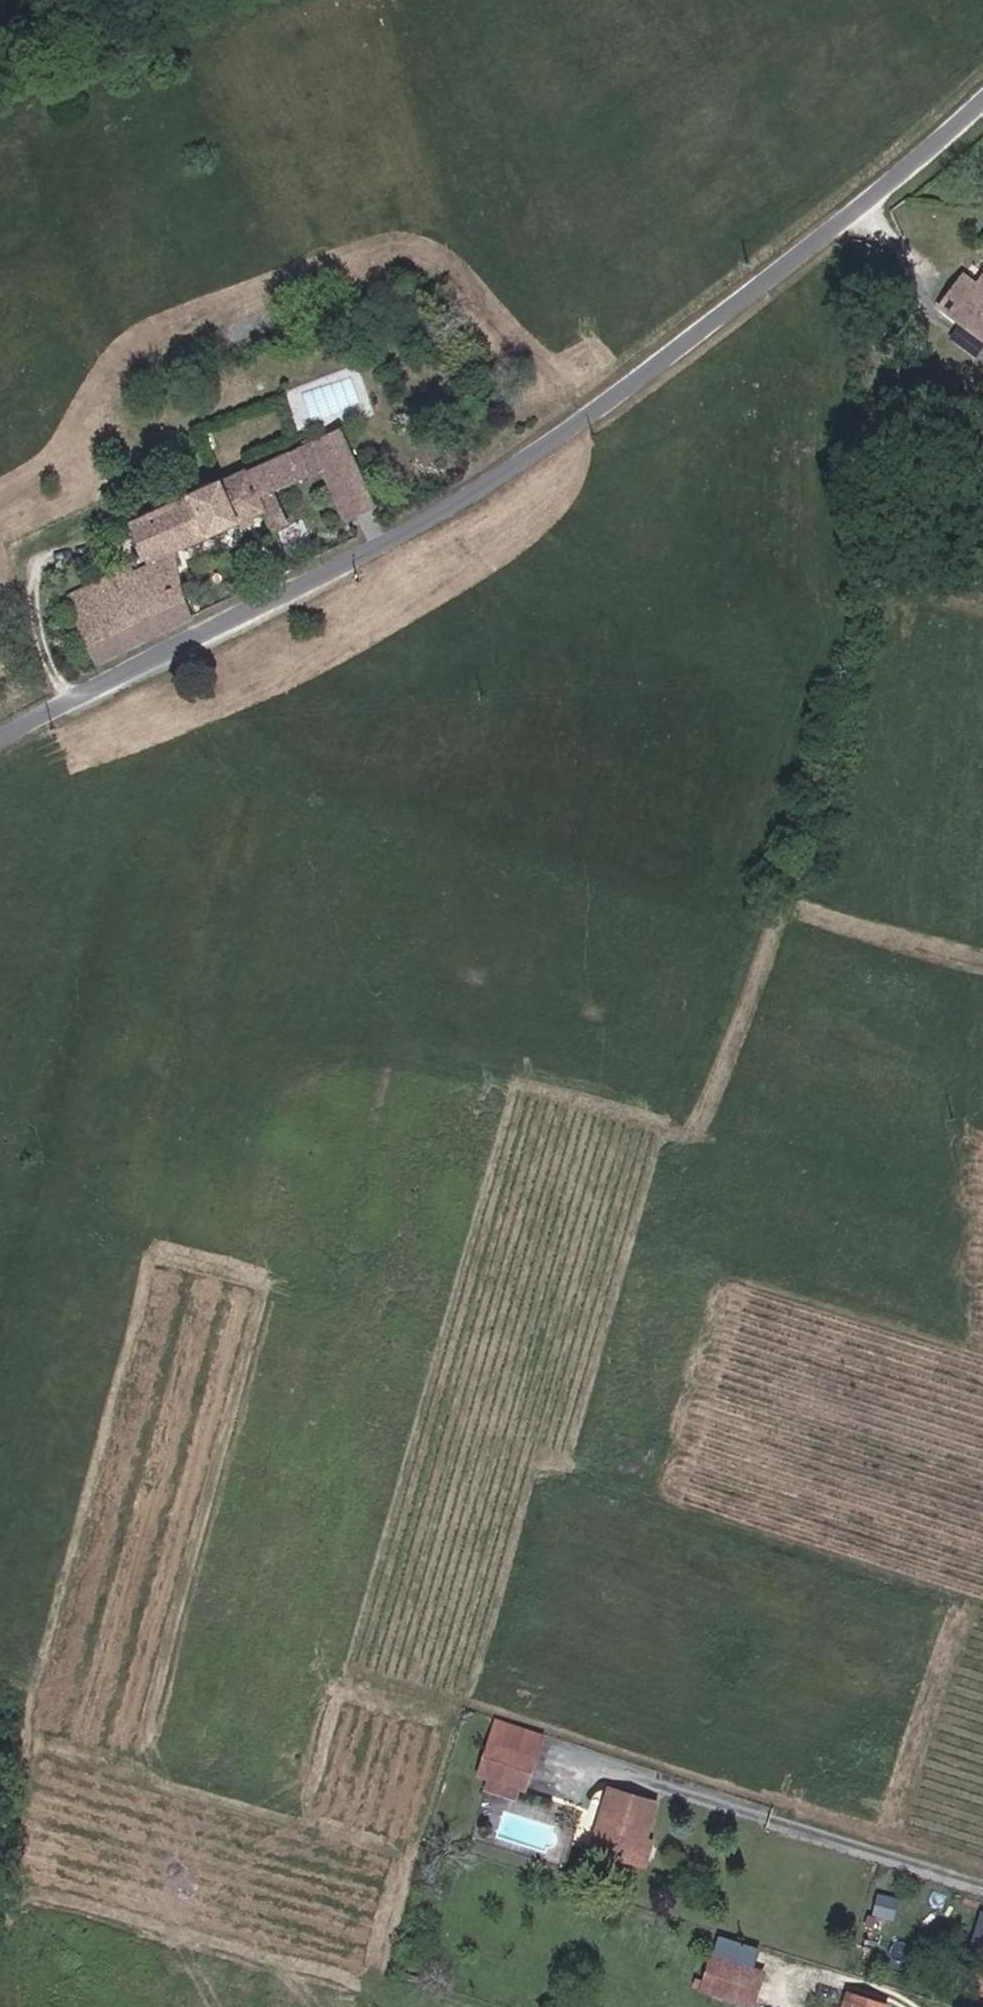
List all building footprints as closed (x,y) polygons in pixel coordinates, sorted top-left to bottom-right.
[(972,267),(947,299),(970,318),(976,309),(982,315),(982,276),(972,267)] [(976,309),(970,318),(982,328),(982,315),(976,309)] [(344,523),(374,509),(338,431),(131,524),(149,563),(135,570),(132,566),(68,596),(98,661),(191,617),(172,554),(262,513),(272,534),(288,527),(274,494),(321,472),(344,523)] [(481,1768),(490,1771),(519,1782),(525,1783),(542,1733),(498,1719),(481,1768)] [(515,1794),(519,1782),(490,1771),(485,1783),(515,1794)] [(611,1792),(593,1850),(634,1863),(639,1848),(644,1850),(657,1806),(611,1792)] [(639,1848),(634,1863),(648,1868),(652,1852),(644,1850),(639,1848)] [(750,2006),(753,2006),(763,1974),(715,1958),(706,1992),(750,2006)] [(845,2006),(883,2006),(848,1996),(845,2006)]
